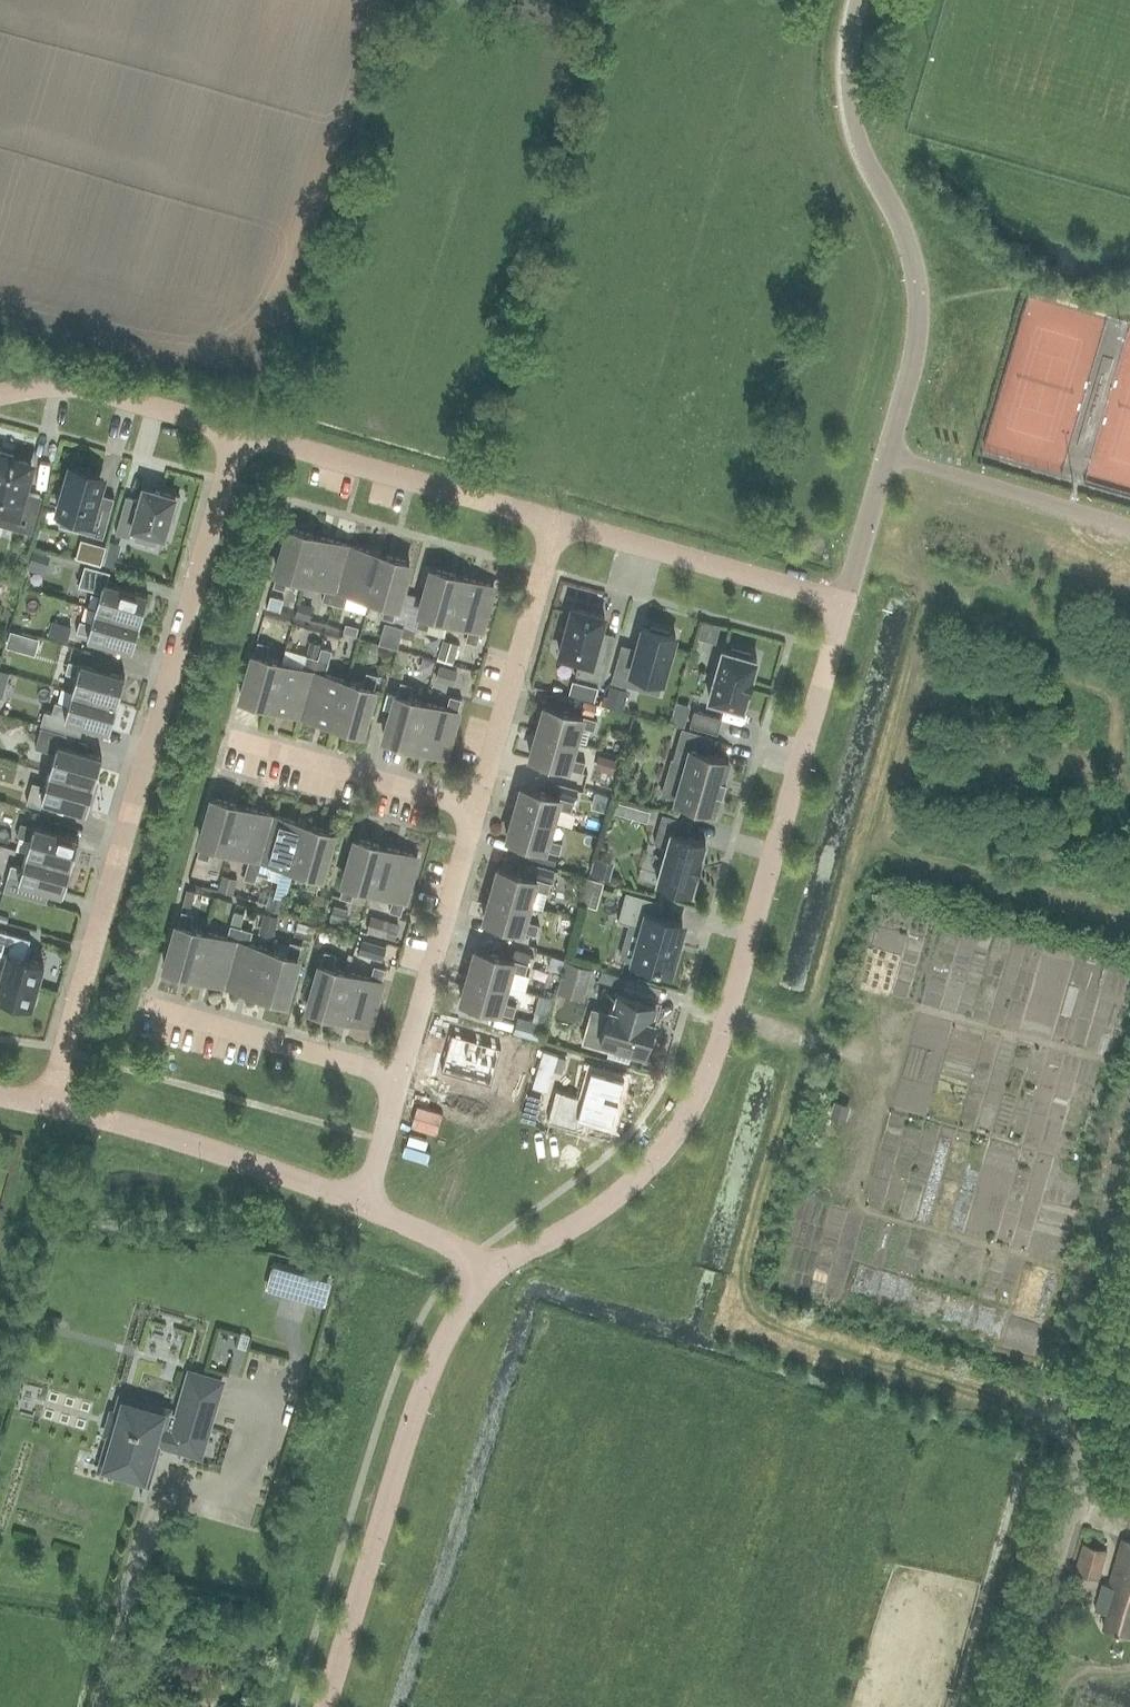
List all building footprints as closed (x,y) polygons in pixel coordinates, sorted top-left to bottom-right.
[(702,183),(693,180),(689,193),(698,196),(702,183)] [(714,186),(710,199),(719,202),(722,189),(714,186)] [(698,196),(689,193),(686,206),(694,208),(698,196)] [(710,199),(707,212),(715,214),(719,202),(710,199)] [(636,365),(633,378),(641,381),(645,368),(636,365)] [(657,372),(654,385),(662,387),(666,374),(657,372)] [(633,378),(629,391),(638,394),(641,381),(633,378)] [(654,385),(650,397),(659,400),(662,387),(654,385)] [(624,409),(620,422),(628,424),(631,415),(632,412),(624,409)] [(645,415),(641,428),(650,431),(653,418),(645,415)] [(620,422),(616,435),(625,437),(628,424),(620,422)] [(641,428),(637,441),(646,443),(650,431),(641,428)] [(613,444),(610,456),(618,459),(622,446),(613,444)] [(634,450),(631,463),(640,465),(643,453),(634,450)] [(0,514),(0,523),(31,532),(42,495),(25,491),(32,464),(13,459),(14,455),(0,451),(0,452),(0,508),(2,508),(0,514)] [(92,470),(76,466),(75,467),(71,466),(66,483),(62,482),(56,500),(65,503),(59,525),(103,538),(115,497),(91,490),(96,473),(92,472),(92,470)] [(173,516),(179,495),(144,485),(140,498),(127,494),(116,531),(129,535),(132,525),(163,535),(169,515),(173,516)] [(320,536),(290,528),(277,573),(278,573),(277,574),(274,586),(285,590),(289,577),(307,582),(320,536)] [(106,560),(122,564),(129,541),(113,536),(106,560)] [(320,536),(307,582),(326,587),(323,600),(334,603),(350,544),(320,536)] [(101,564),(106,545),(91,542),(86,560),(101,564)] [(345,606),(349,593),(367,599),(380,553),(350,544),(334,603),(345,606)] [(386,604),(382,617),(394,620),(397,608),(397,607),(410,561),(380,553),(367,599),(386,604)] [(85,564),(79,584),(101,591),(96,608),(141,621),(149,595),(107,583),(111,572),(85,564)] [(464,577),(433,568),(420,614),(420,615),(419,614),(416,626),(428,630),(431,617),(450,623),(464,577)] [(494,586),(464,577),(450,623),(469,628),(465,641),(477,644),(480,632),(480,631),(494,586)] [(285,599),(272,595),(268,607),(281,612),(285,599)] [(603,682),(613,647),(597,643),(605,616),(573,607),(560,654),(580,660),(576,674),(603,682)] [(80,620),(77,632),(133,648),(141,621),(96,608),(92,623),(80,620)] [(705,634),(724,640),(729,623),(710,617),(705,634)] [(57,620),(54,631),(74,636),(77,624),(57,620)] [(404,627),(387,622),(381,643),(399,648),(404,627)] [(620,655),(612,680),(640,688),(644,676),(663,681),(676,636),(669,634),(670,631),(651,626),(650,629),(644,627),(635,659),(620,655)] [(21,650),(26,634),(11,630),(7,646),(21,650)] [(266,657),(267,656),(270,644),(258,641),(255,653),(255,654),(242,699),(272,708),(285,662),(266,657)] [(321,648),(318,658),(302,716),(332,725),(345,679),(326,674),(332,651),(321,648)] [(751,653),(732,648),(731,651),(723,649),(709,699),(744,709),(758,659),(750,657),(751,653)] [(285,662),(272,708),(302,716),(318,658),(308,655),(304,668),(285,662)] [(69,660),(66,672),(77,675),(73,690),(118,703),(125,676),(69,660)] [(363,684),(349,680),(345,679),(332,725),(362,733),(375,688),(375,687),(379,675),(367,672),(363,684)] [(398,694),(385,740),(415,749),(428,703),(409,697),(413,684),(401,681),(398,693),(398,694)] [(632,691),(614,686),(608,706),(626,711),(632,691)] [(73,690),(69,705),(56,701),(52,712),(45,710),(41,724),(68,731),(72,718),(111,729),(118,703),(73,690)] [(415,749),(416,749),(446,757),(459,711),(458,711),(459,710),(459,711),(462,699),(451,695),(447,708),(428,703),(415,749)] [(598,705),(585,701),(582,711),(596,715),(598,705)] [(691,705),(676,701),(670,722),(685,726),(691,705)] [(538,731),(574,741),(579,725),(595,730),(598,719),(581,715),(581,717),(545,707),(538,731)] [(690,725),(718,732),(722,717),(695,709),(690,725)] [(67,733),(42,726),(36,747),(55,753),(50,771),(95,784),(103,757),(63,746),(67,733)] [(685,761),(673,801),(714,814),(723,784),(731,758),(722,756),(709,752),(711,745),(713,736),(682,728),(674,758),(685,761)] [(569,757),(574,741),(538,731),(531,757),(567,767),(567,768),(583,772),(586,762),(569,757)] [(41,807),(44,798),(87,810),(95,784),(50,771),(46,785),(33,781),(27,803),(27,802),(41,807)] [(551,796),(558,797),(558,796),(575,801),(578,789),(556,782),(551,796)] [(551,796),(522,788),(516,812),(551,821),(555,806),(572,811),(575,801),(558,796),(558,797),(551,796)] [(595,791),(590,806),(607,811),(611,796),(595,791)] [(244,806),(214,798),(201,843),(201,844),(197,856),(209,859),(213,847),(231,852),(244,806)] [(614,798),(611,809),(647,819),(650,808),(614,798)] [(274,815),(244,806),(231,852),(250,857),(246,870),(257,873),(261,860),(274,815)] [(551,821),(516,812),(508,838),(544,848),(544,849),(560,854),(563,843),(547,838),(551,821)] [(706,841),(689,836),(693,822),(663,814),(655,843),(667,847),(657,882),(692,892),(706,841)] [(274,815),(261,860),(257,873),(269,876),(272,864),(291,869),(291,868),(304,823),(274,815)] [(27,853),(72,865),(79,839),(22,822),(18,835),(31,839),(27,853)] [(304,823),(291,868),(291,869),(310,874),(306,887),(318,890),(321,878),(321,877),(334,831),(304,823)] [(344,885),(340,897),(352,900),(356,887),(374,893),(387,847),(357,838),(344,884),(344,885)] [(531,846),(528,858),(557,866),(560,854),(544,849),(531,846)] [(418,855),(387,847),(374,893),(393,898),(390,911),(401,914),(405,902),(404,902),(405,901),(405,899),(418,855)] [(64,892),(72,865),(27,853),(23,867),(11,864),(8,876),(64,892)] [(598,858),(593,875),(613,881),(618,864),(598,858)] [(535,879),(499,869),(492,893),(528,903),(533,888),(549,892),(552,882),(535,877),(535,879)] [(626,891),(618,920),(629,923),(619,957),(629,960),(628,963),(673,975),(680,948),(688,922),(660,914),(664,902),(626,891)] [(528,903),(492,893),(485,920),(521,930),(521,931),(537,935),(540,924),(524,920),(528,903)] [(196,978),(208,933),(209,932),(190,927),(194,914),(182,910),(179,922),(179,923),(166,969),(196,978)] [(398,923),(371,915),(367,932),(394,940),(398,923)] [(209,932),(208,933),(196,978),(226,986),(242,927),(231,924),(227,937),(209,932)] [(242,927),(226,986),(256,994),(269,949),(250,943),(253,930),(242,927)] [(44,963),(26,958),(31,938),(0,930),(0,976),(2,977),(0,984),(0,997),(32,1006),(44,963)] [(567,941),(552,937),(549,951),(563,954),(567,941)] [(359,953),(383,960),(387,946),(363,939),(359,953)] [(269,949),(256,994),(286,1003),(298,957),(298,956),(299,956),(302,944),(291,941),(287,954),(269,949)] [(476,950),(470,973),(506,984),(510,970),(526,974),(529,963),(513,959),(513,960),(476,950)] [(321,965),(309,1009),(339,1018),(352,972),(333,967),(337,954),(325,951),(322,963),(322,964),(321,965)] [(585,1000),(594,968),(567,960),(558,992),(585,1000)] [(371,978),(352,972),(339,1018),(369,1027),(382,981),(382,980),(383,980),(386,968),(375,965),(371,978)] [(501,1001),(506,984),(470,973),(462,1000),(499,1010),(498,1012),(514,1016),(517,1005),(501,1001)] [(656,1004),(618,993),(613,1008),(610,1007),(609,1012),(593,1007),(584,1042),(610,1049),(611,1044),(646,1054),(655,1020),(652,1019),(656,1004)] [(550,1037),(555,1017),(529,1011),(524,1031),(550,1037)] [(452,1034),(442,1070),(491,1084),(501,1049),(511,1051),(516,1037),(490,1030),(486,1043),(452,1034)] [(562,1071),(566,1058),(559,1056),(559,1055),(544,1050),(533,1085),(548,1090),(555,1069),(562,1071)] [(626,1077),(591,1067),(582,1097),(557,1090),(548,1121),(582,1131),(586,1118),(612,1125),(626,1077)] [(435,1098),(429,1117),(478,1132),(484,1112),(435,1098)] [(850,1104),(835,1100),(830,1116),(845,1120),(850,1104)] [(286,1256),(276,1285),(336,1306),(346,1276),(286,1256)] [(200,1453),(220,1382),(192,1374),(179,1416),(166,1412),(167,1411),(159,1409),(160,1407),(145,1402),(144,1405),(130,1401),(125,1418),(119,1416),(114,1416),(110,1419),(108,1422),(107,1427),(110,1431),(114,1434),(120,1436),(110,1470),(145,1480),(141,1495),(142,1496),(159,1438),(172,1441),(171,1445),(200,1453)] [(1108,1591),(1102,1589),(1096,1610),(1108,1614),(1104,1628),(1129,1635),(1129,1541),(1123,1539),(1108,1591)] [(1099,1579),(1107,1550),(1084,1544),(1076,1572),(1099,1579)]
